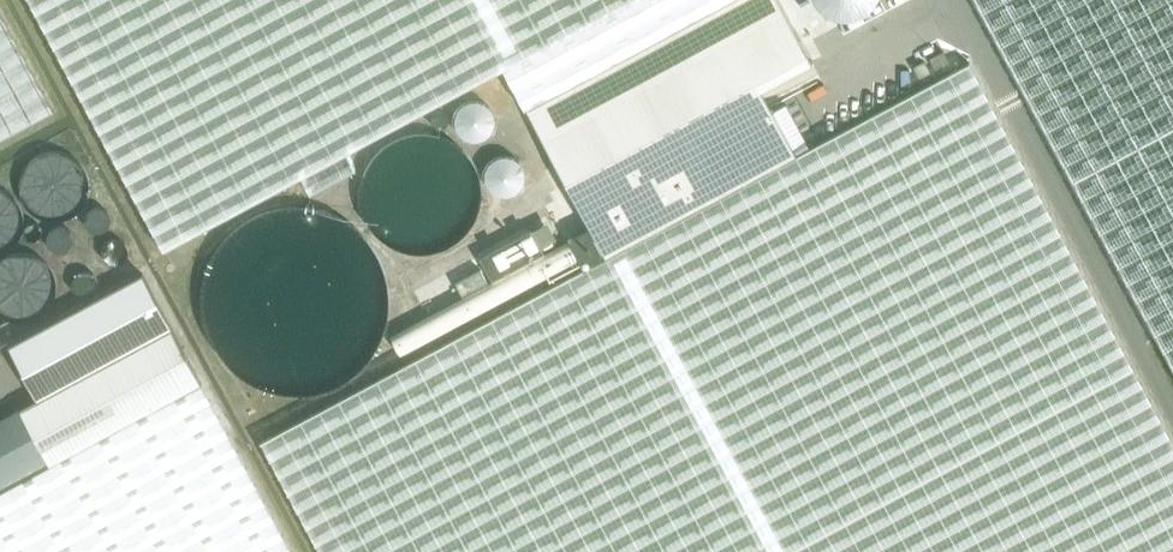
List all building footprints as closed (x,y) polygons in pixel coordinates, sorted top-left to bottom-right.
[(260,441),(320,551),(1172,551),(1172,443),(1083,275),(969,62),(797,154),(761,89),(812,61),(779,0),(31,0),(164,249),(302,175),(311,192),(356,168),(347,151),(503,67),(525,108),(589,226),(567,238),(583,268),(260,441)] [(817,1),(825,8),(834,12),(847,14),(859,11),(868,5),(873,0),(817,0),(817,1)] [(1072,181),(1172,369),(1172,0),(974,0),(1072,181)] [(54,110),(0,10),(0,140),(54,110)] [(948,61),(942,50),(929,58),(935,68),(948,61)] [(931,71),(925,60),(913,66),(919,77),(931,71)] [(499,135),(500,128),(499,121),(496,115),(491,110),(485,107),(478,106),(471,107),(465,110),(460,115),(457,121),(456,128),(457,135),(460,141),(465,145),(471,149),(478,150),(485,149),(491,146),(496,141),(499,135)] [(481,215),(482,203),(481,192),(478,181),(473,171),(466,161),(457,154),(447,148),(437,143),(425,141),(414,141),(402,143),(391,148),(382,154),(373,161),(366,170),(361,181),(358,192),(357,203),(358,215),(361,226),(366,236),(373,245),(382,253),(391,259),(402,263),(414,266),(425,266),(436,263),(447,259),(457,253),(466,246),(473,236),(478,226),(481,215)] [(524,194),(525,188),(524,181),(521,176),(515,172),(509,170),(502,170),(496,173),(492,178),(489,184),(489,191),(492,197),(496,202),(502,205),(509,206),(515,204),(521,200),(524,194)] [(386,316),(387,303),(386,290),(384,277),(379,265),(373,253),(366,242),(357,233),(347,224),(335,217),(323,212),(311,209),(297,207),(284,207),(271,209),(259,212),(246,217),(235,224),(225,232),(216,242),(208,253),(202,264),(198,277),(195,290),(194,303),(195,316),(198,329),(202,341),(208,353),(216,363),(225,373),(235,381),(246,388),(258,393),(271,397),(284,399),(297,399),(310,397),(323,394),(335,388),(346,381),(357,373),(366,364),(373,353),(379,341),(384,329),(386,316)] [(532,230),(481,257),(492,279),(544,252),(532,230)] [(488,281),(481,269),(456,282),(462,295),(488,281)] [(200,384),(201,384),(171,328),(141,274),(7,346),(36,400),(0,419),(0,551),(291,551),(200,384)]
